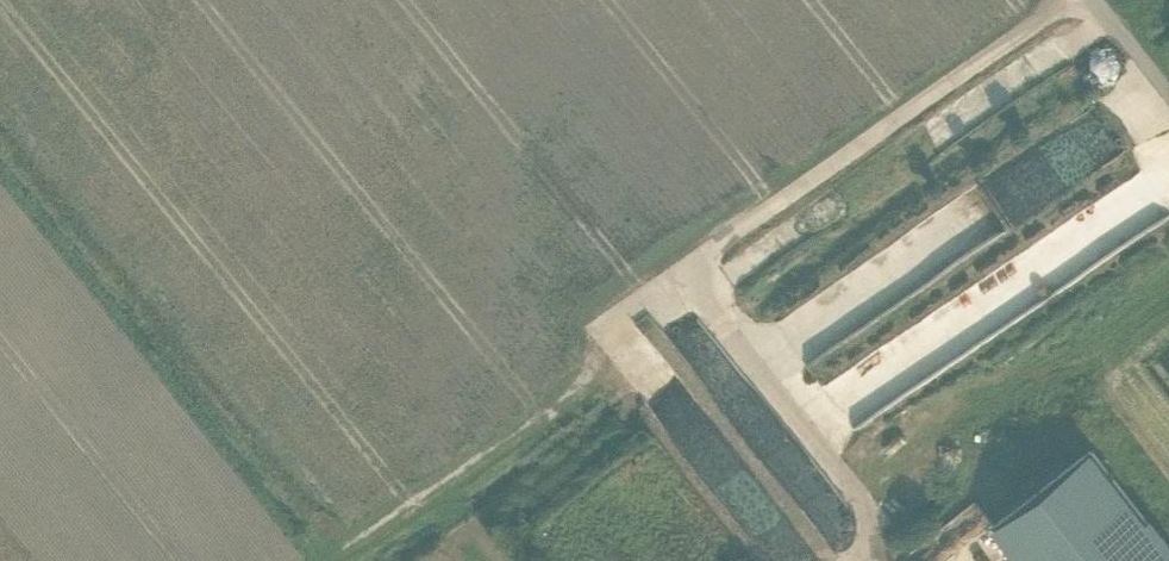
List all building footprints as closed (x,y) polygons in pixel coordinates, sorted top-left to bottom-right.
[(979,189),(954,198),(872,256),(866,257),(837,278),(853,301),(852,299),(867,320),(879,315),(930,280),(948,273),(969,258),(966,259),(996,238),(979,189)] [(760,315),(780,301),(766,281),(746,296),(760,315)] [(772,395),(803,442),(819,432),(788,385),(772,395)] [(1109,435),(1012,512),(1050,560),(1168,560),(1168,512),(1109,435)] [(935,534),(899,560),(957,560),(935,534)]
